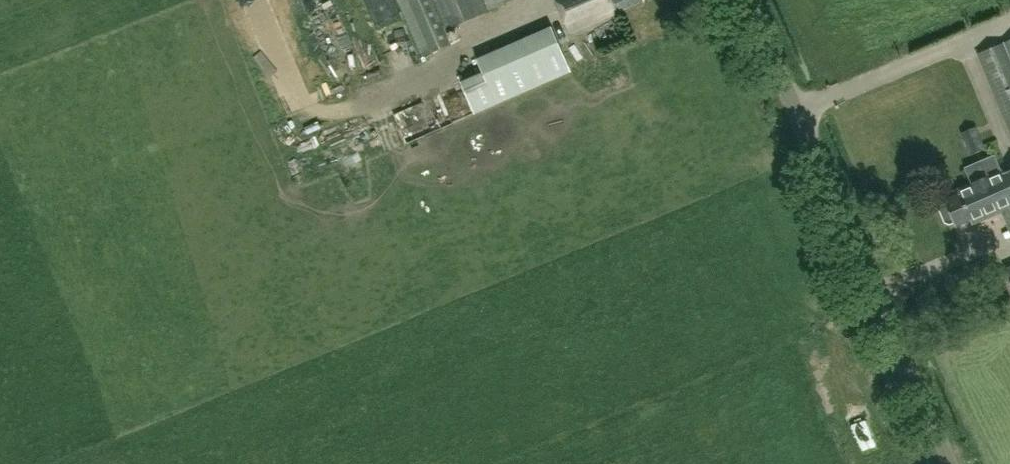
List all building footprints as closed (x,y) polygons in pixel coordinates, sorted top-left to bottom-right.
[(248,18),(251,16),(243,2),(246,0),(239,0),(248,18)] [(331,76),(354,66),(327,0),(300,0),(331,76)] [(366,19),(390,13),(387,0),(362,0),(366,19)] [(426,0),(396,0),(420,56),(445,45),(426,0)] [(442,31),(488,11),(483,0),(428,0),(442,31)] [(490,11),(515,0),(485,0),(490,11)] [(571,32),(642,0),(556,0),(571,32)] [(552,27),(477,58),(482,72),(460,81),(474,113),(571,72),(552,27)] [(978,53),(1009,131),(1009,39),(978,53)] [(977,126),(960,133),(968,155),(986,149),(977,126)] [(1005,173),(1004,170),(958,189),(960,193),(945,199),(947,204),(943,206),(942,210),(946,221),(951,223),(954,221),(956,226),(971,220),(973,224),(1009,208),(1009,171),(1005,173)]
